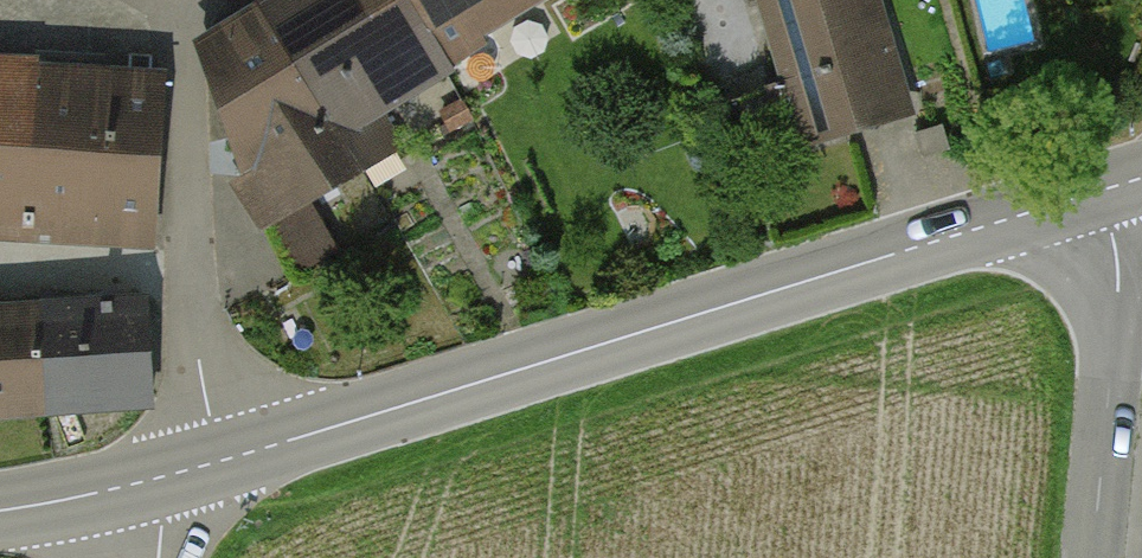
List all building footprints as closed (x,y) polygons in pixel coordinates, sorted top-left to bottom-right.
[(206,41),(227,157),(233,190),(263,241),(399,161),(369,110),(557,0),(275,0),(206,41)] [(877,0),(754,0),(803,161),(915,127),(879,8),(877,0)] [(0,69),(0,242),(144,253),(157,80),(34,71),(0,69)] [(943,124),(916,130),(923,156),(949,149),(943,124)] [(144,413),(134,293),(52,300),(0,304),(0,425),(144,413)]
